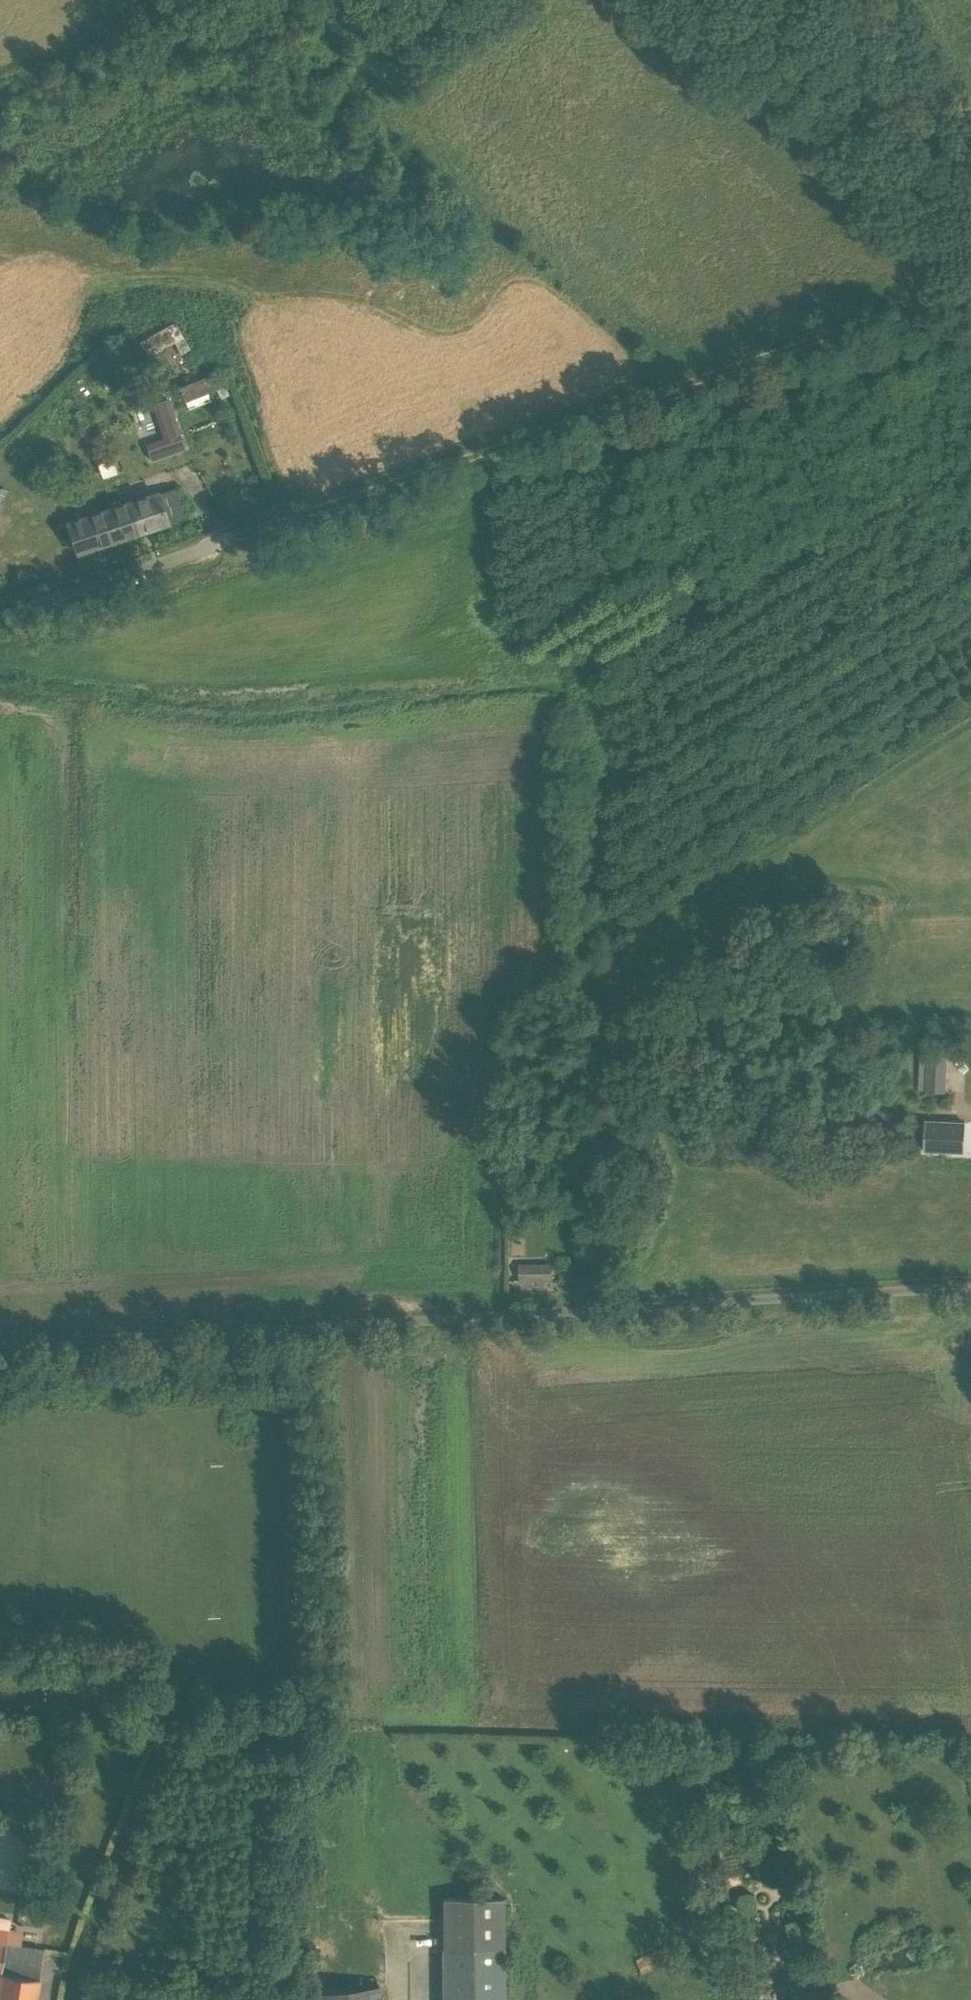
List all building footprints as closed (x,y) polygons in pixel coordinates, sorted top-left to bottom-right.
[(179,383),(187,403),(230,386),(222,366),(179,383)] [(169,399),(152,405),(158,421),(174,415),(169,399)] [(144,431),(126,439),(139,468),(157,460),(144,431)] [(175,488),(129,503),(139,533),(169,523),(185,517),(175,488)] [(129,503),(123,505),(68,524),(78,553),(139,533),(129,503)] [(928,1054),(926,1091),(946,1093),(948,1055),(928,1054)] [(925,1150),(965,1152),(966,1122),(931,1121),(926,1120),(925,1150)] [(551,1264),(520,1265),(521,1280),(552,1278),(551,1264)] [(506,1896),(445,1897),(447,1999),(507,1999),(506,1896)] [(40,1979),(44,1949),(7,1943),(11,1920),(0,1918),(0,1973),(2,1973),(0,1985),(0,1999),(37,1999),(40,1979)] [(636,1959),(641,1969),(643,1973),(651,1969),(666,1962),(659,1948),(636,1959)] [(378,1984),(315,1988),(316,1999),(379,1999),(378,1984)]
